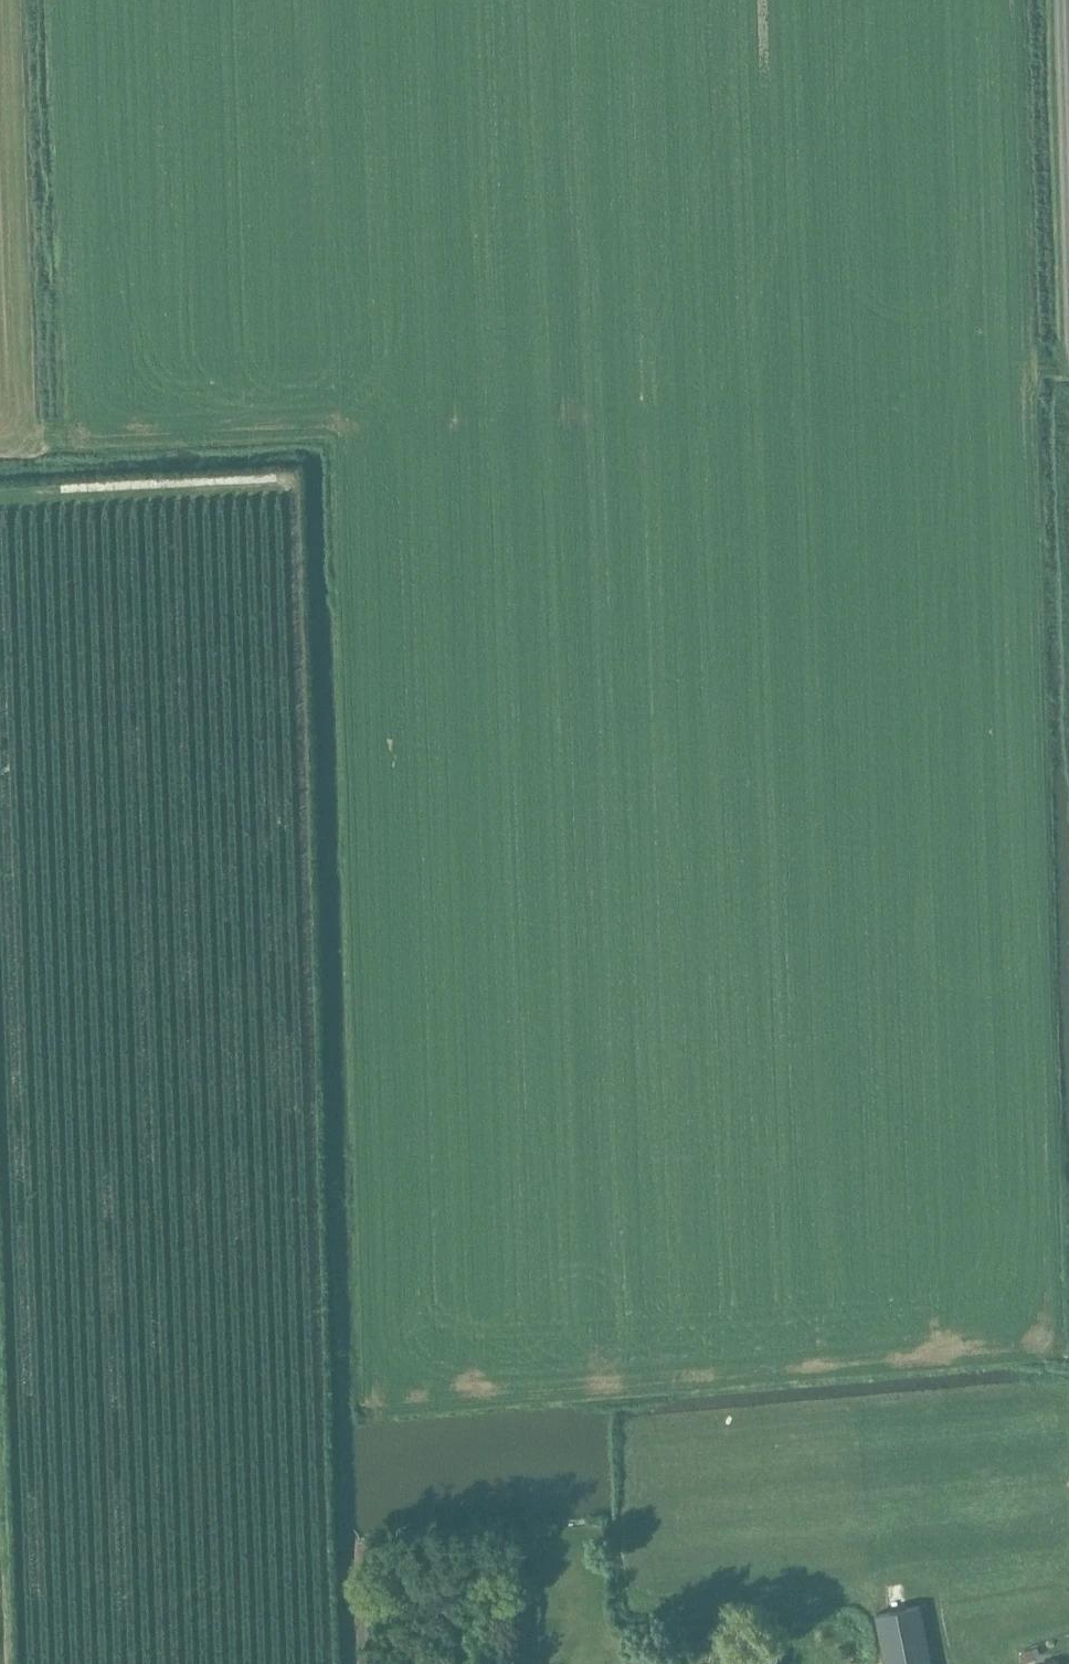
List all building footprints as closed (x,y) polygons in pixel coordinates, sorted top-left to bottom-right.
[(886,1663),(932,1663),(920,1604),(876,1613),(886,1663)]
